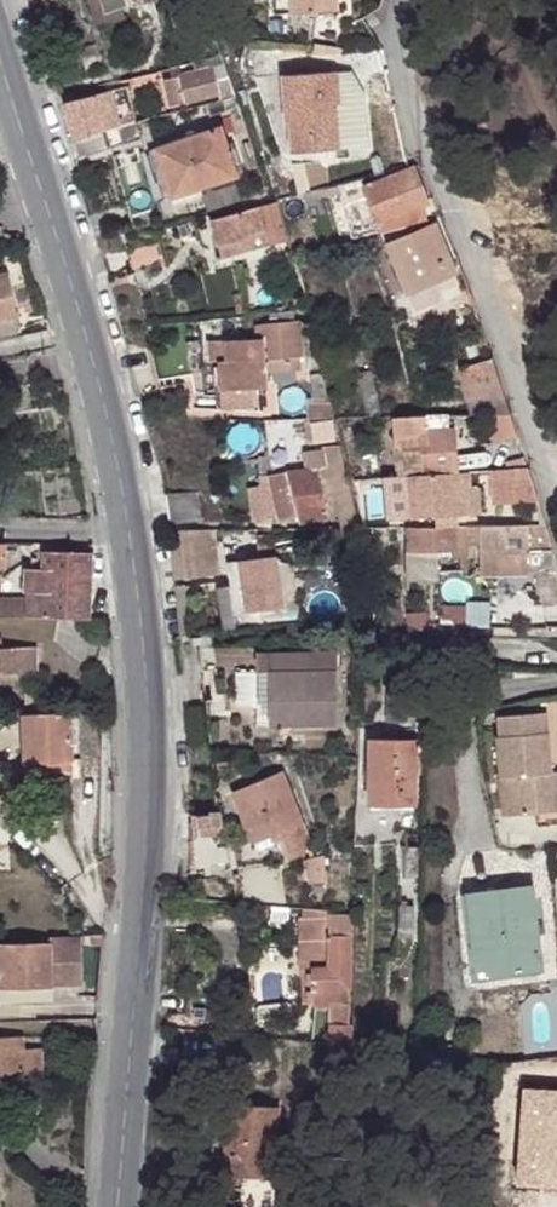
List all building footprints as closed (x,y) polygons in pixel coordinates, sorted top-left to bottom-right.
[(109,16),(149,4),(148,0),(104,0),(109,16)] [(276,18),(294,18),(294,0),(276,0),(276,18)] [(294,18),(339,17),(339,0),(294,0),(294,18)] [(105,71),(98,45),(81,50),(88,75),(105,71)] [(239,97),(224,57),(209,61),(210,70),(181,77),(189,100),(224,91),(226,100),(239,97)] [(342,107),(342,73),(286,72),(286,126),(296,127),(295,154),(338,155),(338,107),(342,107)] [(65,101),(75,136),(102,129),(120,124),(110,91),(65,101)] [(147,104),(150,117),(169,113),(165,99),(147,104)] [(224,127),(215,130),(225,155),(233,152),(224,127)] [(75,136),(81,156),(108,150),(102,129),(75,136)] [(225,155),(215,130),(152,153),(169,204),(242,177),(233,152),(225,155)] [(415,169),(415,168),(413,168),(365,188),(380,227),(383,226),(385,235),(417,227),(410,212),(430,205),(423,190),(415,169)] [(288,244),(279,207),(214,223),(220,246),(269,234),(272,247),(288,244)] [(459,278),(438,228),(387,247),(413,313),(436,304),(430,289),(459,278)] [(0,279),(0,337),(15,334),(19,326),(17,318),(8,277),(0,279)] [(305,358),(301,322),(297,323),(297,316),(273,317),(274,323),(258,325),(258,335),(264,334),(264,339),(229,341),(230,361),(223,361),(224,392),(269,389),(267,360),(305,358)] [(485,338),(480,324),(469,326),(473,341),(485,338)] [(503,389),(493,353),(460,362),(471,399),(477,416),(511,415),(503,389)] [(379,395),(372,373),(360,375),(366,397),(379,395)] [(453,472),(450,416),(395,417),(396,437),(428,436),(428,473),(453,472)] [(367,531),(345,450),(308,454),(310,474),(272,479),(282,522),(300,518),(302,528),(334,522),(343,520),(346,532),(367,531)] [(533,462),(489,465),(490,500),(534,498),(533,462)] [(472,471),(453,472),(428,473),(408,474),(412,521),(430,521),(430,530),(456,529),(455,517),(484,515),(482,489),(473,489),(472,471)] [(196,495),(182,497),(186,524),(200,522),(196,495)] [(186,524),(182,497),(167,499),(173,526),(186,524)] [(546,527),(456,529),(430,530),(399,530),(399,539),(406,539),(407,569),(423,569),(423,556),(456,554),(456,550),(479,549),(480,576),(530,575),(528,550),(552,549),(546,527)] [(188,544),(188,535),(171,537),(177,582),(184,580),(179,545),(188,544)] [(278,552),(275,536),(258,538),(262,554),(278,552)] [(224,541),(188,544),(179,545),(184,580),(194,579),(230,577),(233,591),(223,593),(231,635),(289,628),(277,561),(229,568),(224,541)] [(89,619),(88,554),(40,551),(39,571),(24,570),(25,593),(32,593),(33,601),(0,599),(0,615),(40,617),(89,619)] [(400,601),(385,604),(391,632),(408,627),(400,601)] [(16,686),(17,673),(30,674),(31,647),(0,647),(0,686),(16,686)] [(341,731),(342,651),(276,650),(276,653),(276,675),(263,675),(262,704),(275,704),(275,729),(341,731)] [(276,653),(262,653),(263,675),(276,675),(276,653)] [(69,713),(18,714),(21,762),(72,760),(69,713)] [(540,714),(494,718),(501,817),(539,813),(535,779),(553,777),(549,734),(543,735),(540,714)] [(418,809),(420,744),(374,746),(373,810),(418,809)] [(535,779),(539,813),(556,811),(553,777),(535,779)] [(310,830),(292,779),(241,796),(258,847),(310,830)] [(207,866),(199,865),(199,874),(235,877),(237,849),(208,847),(207,866)] [(200,847),(199,865),(207,866),(208,847),(200,847)] [(424,884),(424,854),(406,853),(403,854),(404,884),(424,884)] [(241,905),(278,909),(279,873),(244,870),(241,905)] [(540,972),(532,889),(469,895),(477,978),(540,972)] [(315,1046),(354,1049),(353,940),(335,939),(335,914),(287,910),(287,924),(283,925),(284,978),(295,979),(296,1008),(315,1009),(315,1046)] [(0,945),(0,1003),(50,1003),(50,988),(81,989),(81,936),(49,937),(49,944),(0,945)] [(220,1018),(220,996),(187,993),(184,1014),(220,1018)] [(21,1037),(0,1038),(0,1083),(40,1081),(39,1048),(22,1048),(21,1037)] [(279,1171),(284,1100),(232,1096),(226,1167),(279,1171)] [(528,1122),(522,1184),(556,1188),(556,1124),(528,1122)]
